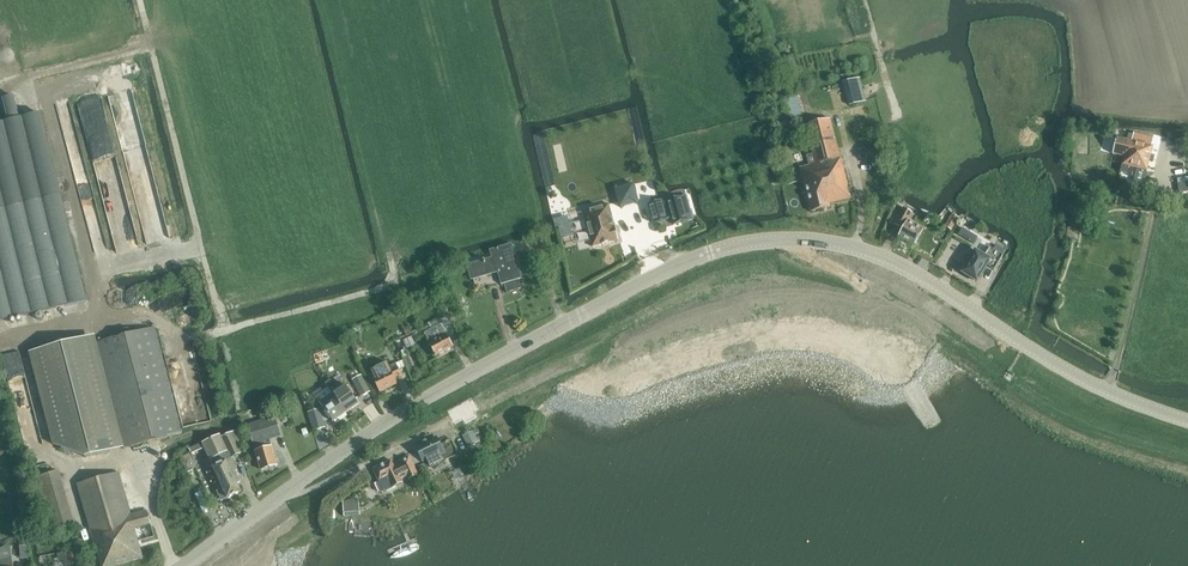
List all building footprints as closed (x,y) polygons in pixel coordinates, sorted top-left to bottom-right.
[(843,83),(849,107),(866,102),(860,79),(843,83)] [(0,98),(0,321),(85,299),(31,90),(0,98)] [(791,118),(802,115),(797,94),(785,97),(791,118)] [(809,166),(800,168),(811,212),(831,207),(830,204),(851,198),(848,187),(845,175),(844,169),(839,150),(831,119),(806,125),(813,154),(807,156),(809,166)] [(1117,138),(1113,154),(1125,157),(1123,165),(1147,171),(1153,147),(1152,146),(1154,138),(1134,133),(1132,141),(1117,138)] [(672,225),(692,221),(686,196),(667,201),(672,225)] [(609,205),(584,211),(593,247),(619,240),(609,205)] [(914,247),(924,229),(908,220),(913,213),(904,208),(895,225),(903,229),(898,238),(914,247)] [(952,231),(960,217),(954,213),(945,227),(952,231)] [(969,232),(963,228),(959,235),(965,239),(969,232)] [(522,279),(512,244),(490,250),(492,257),(470,264),(473,277),(497,270),(502,285),(504,284),(507,293),(522,289),(519,280),(522,279)] [(975,251),(962,273),(978,282),(987,267),(995,271),(1003,257),(990,249),(986,257),(975,251)] [(436,354),(452,346),(450,341),(457,337),(448,321),(425,333),(436,354)] [(182,434),(155,328),(97,343),(94,336),(30,352),(54,445),(86,458),(124,448),(182,434)] [(355,353),(362,350),(354,333),(348,336),(355,353)] [(403,377),(396,364),(390,367),(388,364),(373,372),(373,373),(371,374),(380,392),(398,384),(395,379),(399,377),(400,378),(403,377)] [(341,378),(328,387),(347,413),(359,404),(341,378)] [(363,398),(372,393),(365,380),(356,385),(363,398)] [(327,397),(320,401),(324,408),(334,422),(347,413),(328,387),(326,383),(320,387),(327,397)] [(314,431),(326,427),(320,409),(309,413),(314,431)] [(262,470),(278,465),(269,437),(282,433),(276,417),(248,426),(262,470)] [(192,453),(193,454),(206,448),(211,459),(224,489),(218,491),(222,501),(228,498),(242,492),(238,484),(241,482),(236,472),(238,471),(232,459),(241,454),(238,446),(245,443),(239,430),(222,438),(221,435),(190,449),(192,454),(192,453)] [(475,432),(466,436),(471,447),(480,442),(475,432)] [(440,446),(437,439),(418,447),(426,463),(428,468),(459,454),(452,440),(440,446)] [(192,453),(192,454),(181,458),(187,472),(198,467),(193,454),(192,453)] [(421,478),(411,459),(395,467),(391,460),(373,469),(380,482),(375,484),(379,492),(385,490),(385,489),(400,481),(410,476),(413,482),(421,478)] [(428,468),(426,463),(419,466),(421,472),(428,468)] [(47,534),(75,526),(59,471),(31,479),(47,534)] [(119,473),(78,484),(101,565),(114,565),(143,558),(135,528),(151,524),(147,511),(131,515),(119,473)] [(360,500),(344,501),(345,513),(361,512),(360,500)] [(69,551),(63,552),(66,565),(71,564),(69,551)]
